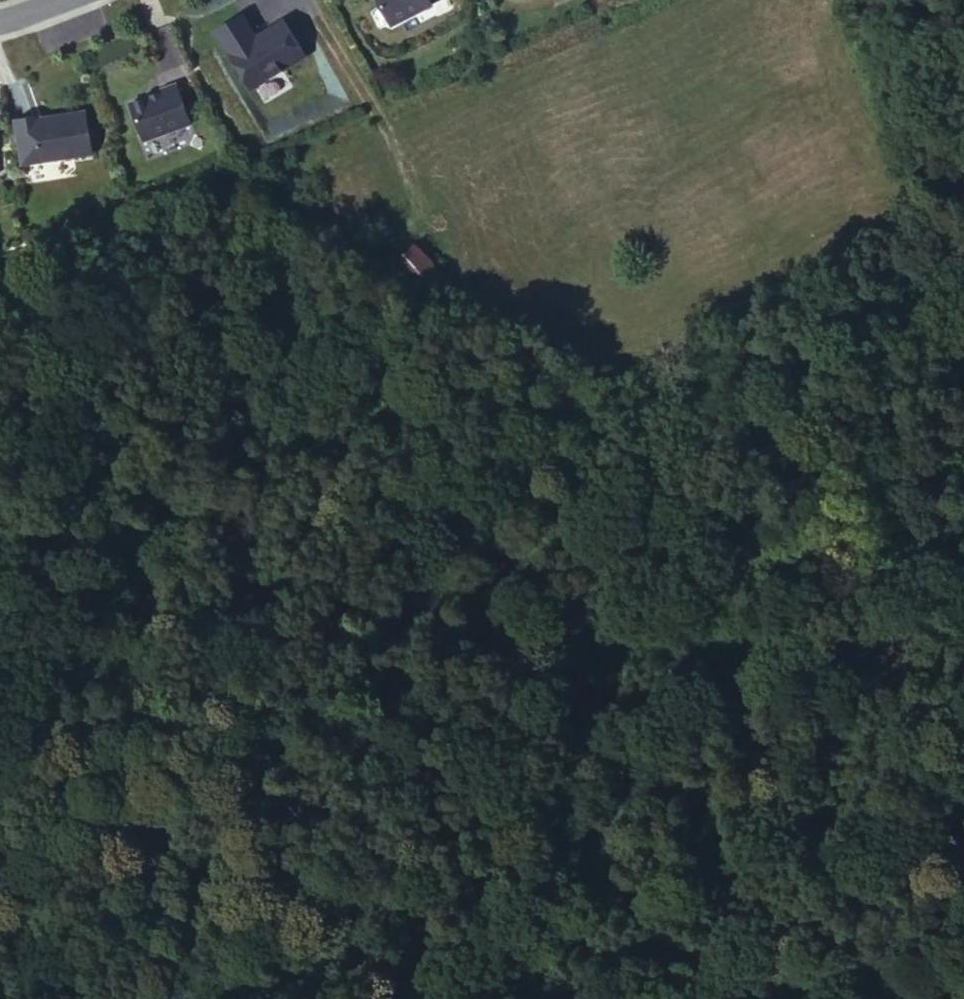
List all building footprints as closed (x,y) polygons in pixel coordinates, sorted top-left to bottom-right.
[(393,11),(415,0),(388,0),(393,11)] [(165,79),(134,89),(147,125),(194,110),(180,71),(164,76),(165,79)] [(20,104),(26,146),(95,136),(89,96),(39,104),(38,101),(20,104)]
